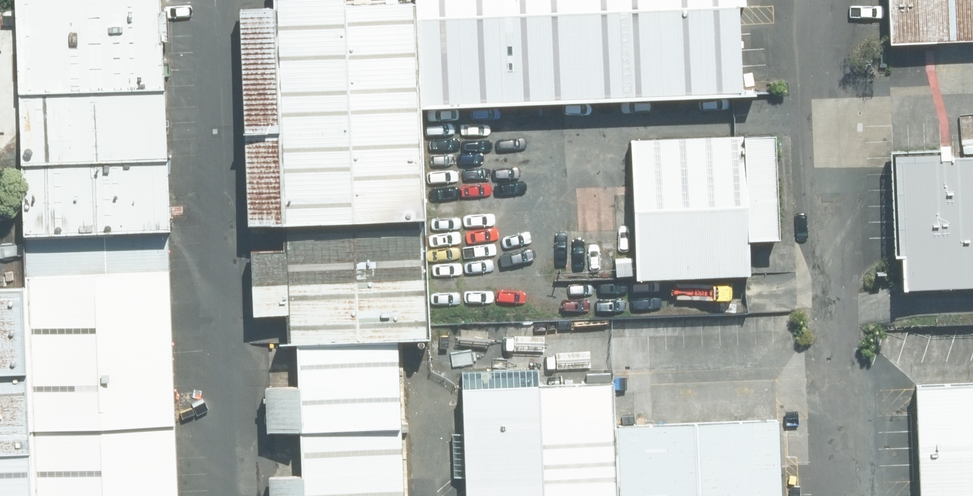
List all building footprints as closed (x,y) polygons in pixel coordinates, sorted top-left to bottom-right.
[(16,102),(15,238),(159,235),(151,0),(10,0),(16,102)] [(270,231),(412,225),(405,8),(334,10),(334,0),(263,0),(270,231)] [(414,110),(732,97),(729,0),(412,0),(414,110)] [(879,47),(972,43),(972,0),(879,0),(879,47)] [(736,139),(627,142),(625,214),(630,284),(740,279),(735,210),(736,139)] [(885,162),(889,294),(972,292),(972,159),(885,162)] [(413,229),(276,232),(276,256),(241,257),(242,319),(279,319),(279,346),(415,344),(413,229)] [(23,241),(30,432),(91,432),(167,427),(165,238),(23,241)] [(25,440),(15,294),(0,295),(0,495),(24,495),(25,440)] [(288,350),(287,391),(256,393),(256,436),(290,435),(293,480),(261,481),(261,495),(394,495),(388,347),(288,350)] [(603,387),(455,393),(459,495),(606,495),(603,387)] [(903,390),(907,495),(972,495),(972,388),(903,390)] [(771,423),(609,431),(611,495),(773,495),(771,423)] [(169,435),(94,439),(30,440),(32,495),(170,495),(169,435)]
